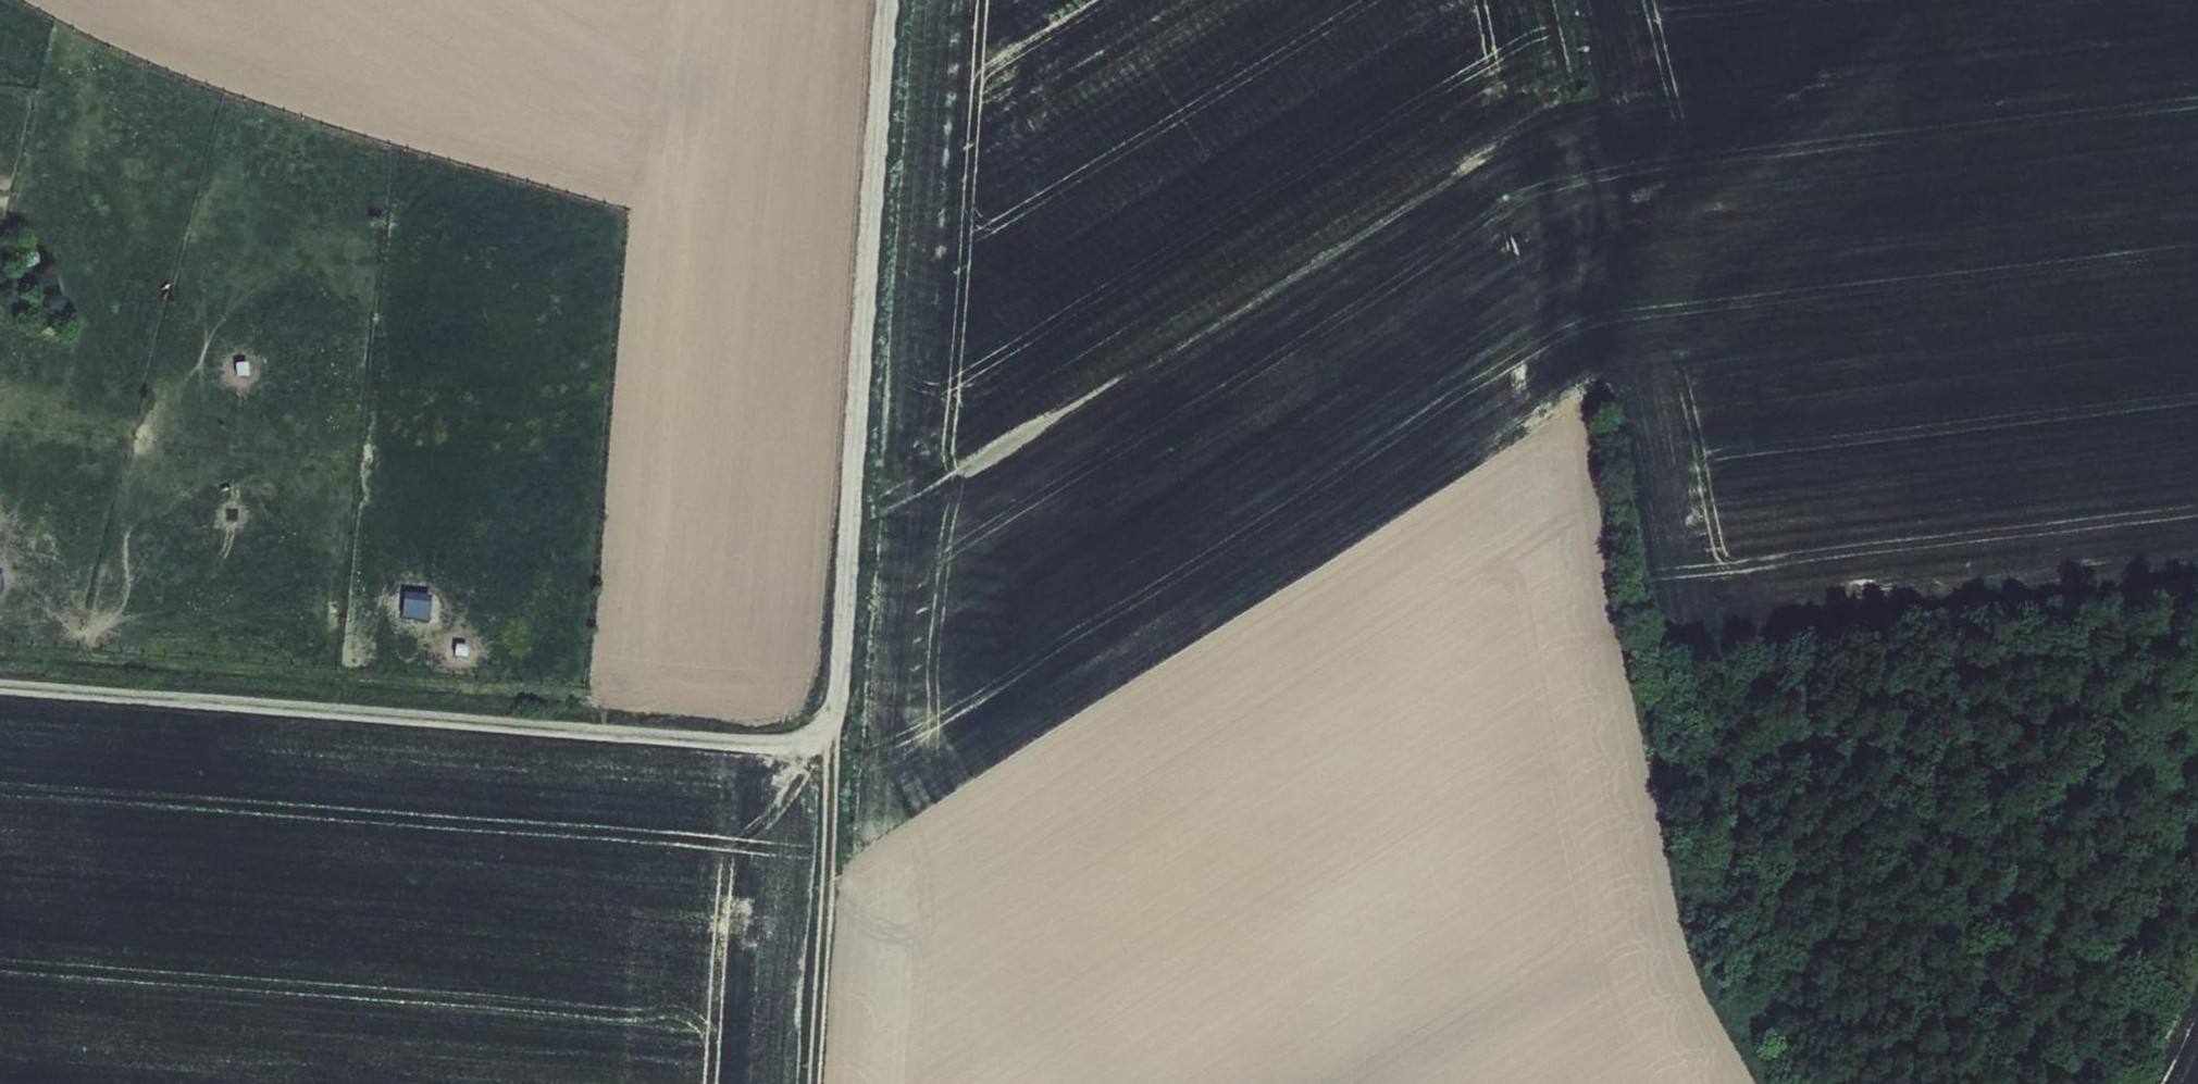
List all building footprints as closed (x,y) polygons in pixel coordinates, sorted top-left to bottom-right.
[(406,592),(406,616),(434,617),(434,592),(406,592)]
